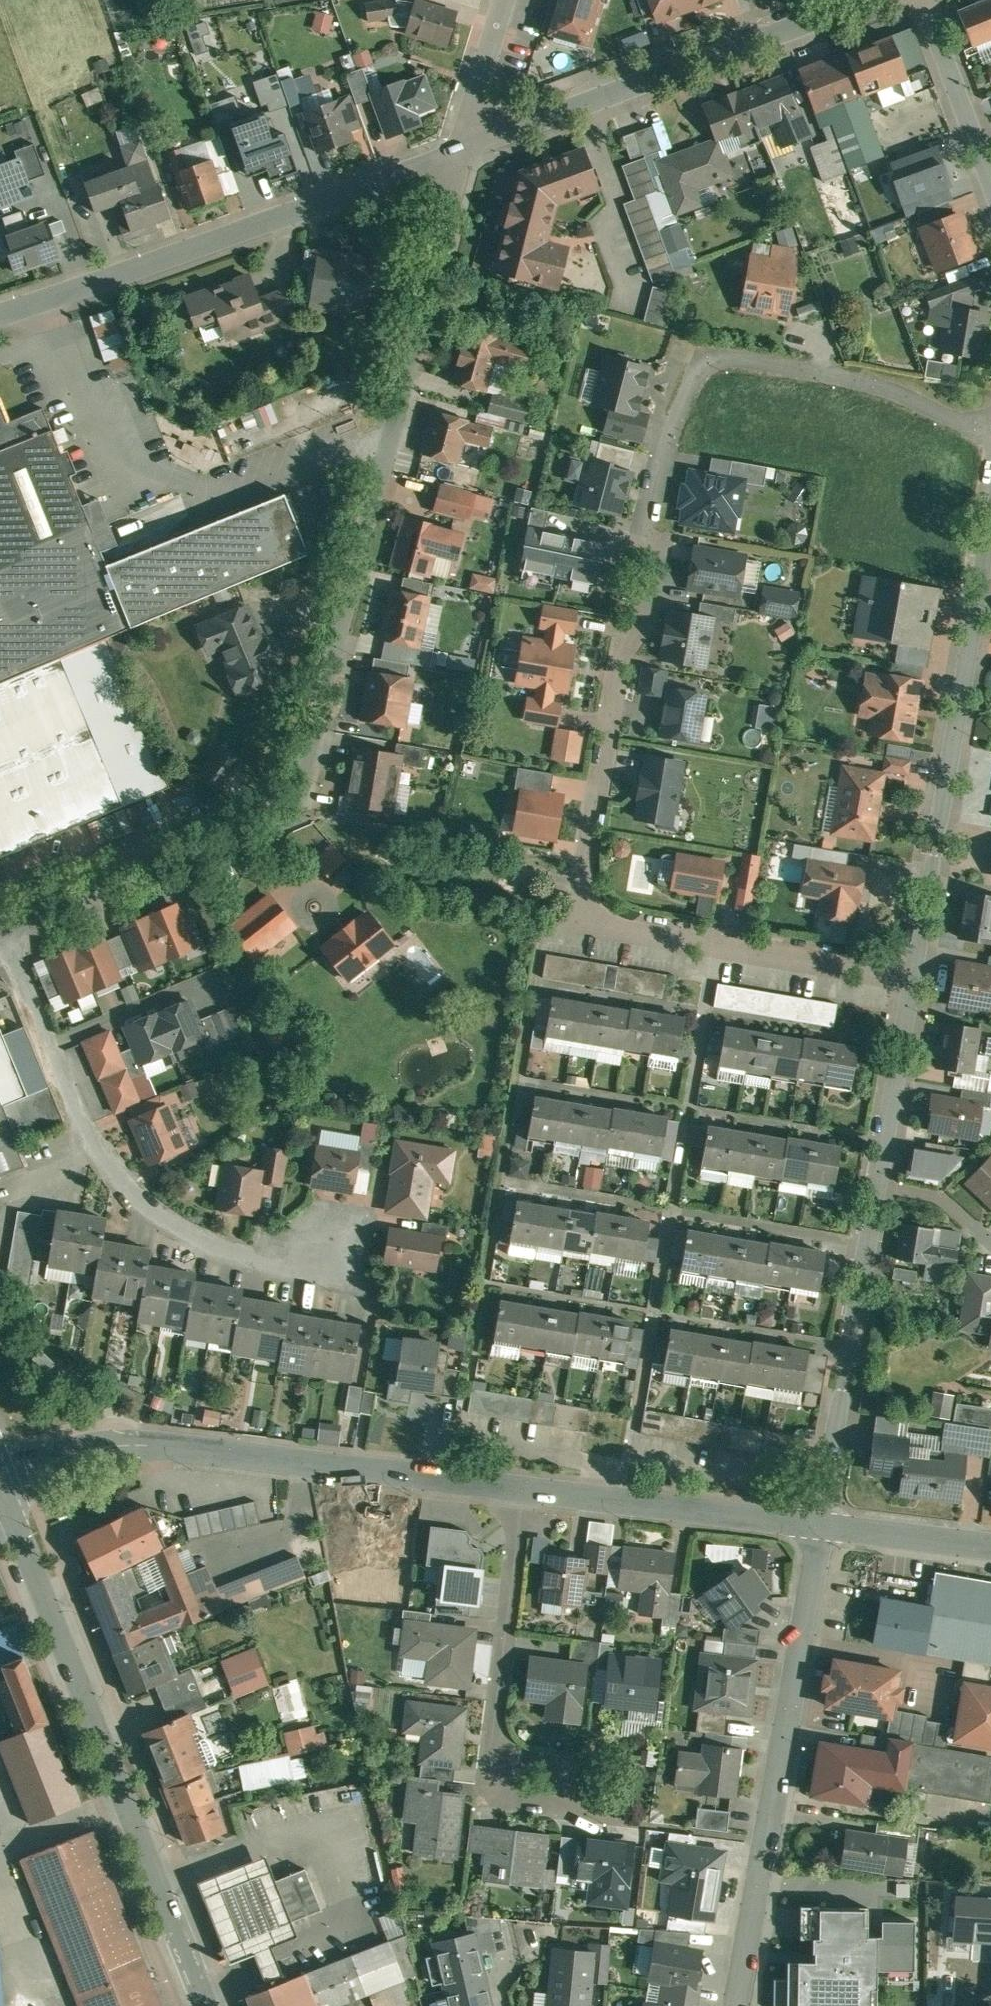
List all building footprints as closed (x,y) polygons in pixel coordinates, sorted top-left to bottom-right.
[(366,3),(369,20),(398,15),(395,0),(385,0),(366,3)] [(404,0),(395,0),(398,15),(410,19),(415,1),(404,0)] [(415,0),(415,1),(410,19),(406,32),(448,44),(458,12),(421,2),(415,0)] [(557,0),(552,4),(555,9),(554,11),(552,11),(547,31),(556,34),(554,39),(579,46),(581,41),(590,43),(595,25),(593,24),(596,14),(598,15),(602,2),(608,4),(609,0),(557,0)] [(651,0),(638,0),(643,14),(654,10),(651,0)] [(654,10),(657,19),(690,8),(687,0),(651,0),(654,10)] [(958,10),(973,46),(990,39),(990,0),(984,0),(958,10)] [(333,16),(317,12),(313,27),(329,31),(333,16)] [(205,22),(187,28),(196,54),(206,51),(200,34),(208,32),(205,22)] [(913,27),(800,70),(821,127),(823,126),(832,123),(849,168),(884,155),(861,94),(899,80),(905,95),(934,85),(913,27)] [(370,100),(359,69),(346,73),(357,104),(370,100)] [(277,73),(253,82),(261,107),(267,105),(269,112),(288,106),(277,73)] [(309,75),(283,85),(291,107),(302,103),(305,111),(306,111),(301,98),(315,93),(309,75)] [(783,77),(745,92),(745,90),(742,91),(743,92),(757,126),(774,119),(777,126),(775,127),(781,142),(790,138),(792,144),(813,136),(799,109),(800,109),(784,75),(783,75),(783,77)] [(405,81),(372,94),(388,135),(420,123),(416,111),(435,105),(424,76),(406,83),(405,81)] [(735,93),(722,98),(722,99),(705,106),(718,139),(735,132),(735,133),(745,129),(751,144),(761,141),(748,106),(747,107),(742,93),(743,92),(742,91),(735,94),(735,93)] [(236,96),(210,105),(219,129),(245,120),(236,96)] [(306,111),(305,111),(319,152),(352,140),(349,129),(358,126),(347,96),(306,111)] [(229,128),(232,138),(268,125),(265,115),(229,128)] [(832,123),(823,126),(828,139),(812,146),(824,181),(850,171),(849,168),(832,123)] [(273,137),(268,125),(232,138),(247,178),(266,171),(270,182),(297,172),(283,133),(273,137)] [(653,125),(636,131),(644,154),(645,156),(662,150),(653,125)] [(636,131),(623,136),(631,158),(644,154),(636,131)] [(148,155),(144,142),(142,143),(141,140),(138,141),(137,139),(125,144),(125,145),(122,146),(123,150),(122,150),(126,162),(127,162),(129,167),(131,167),(139,190),(156,184),(146,155),(148,155)] [(718,140),(660,162),(678,211),(701,203),(701,201),(699,202),(694,187),(731,174),(718,140)] [(46,174),(35,143),(15,150),(19,162),(20,161),(28,181),(46,174)] [(777,173),(765,144),(757,148),(761,158),(753,160),(759,179),(777,173)] [(188,166),(181,147),(169,152),(175,171),(188,166)] [(584,149),(521,172),(496,271),(558,287),(568,248),(545,242),(555,203),(598,188),(584,149)] [(936,150),(892,166),(897,178),(893,179),(901,201),(945,185),(948,184),(936,150)] [(645,157),(623,165),(635,199),(646,195),(657,191),(645,157)] [(188,166),(175,171),(188,210),(225,197),(212,158),(188,166)] [(0,169),(0,205),(32,193),(28,181),(20,161),(19,162),(0,169)] [(156,184),(139,190),(131,167),(129,167),(112,174),(121,198),(120,198),(121,202),(132,231),(133,231),(133,230),(146,226),(149,232),(158,228),(156,222),(169,217),(170,218),(171,217),(159,183),(156,184)] [(112,174),(85,183),(95,211),(121,202),(120,198),(121,198),(112,174)] [(951,200),(945,185),(901,201),(907,216),(917,212),(949,201),(951,200)] [(716,186),(704,188),(706,202),(718,200),(716,186)] [(675,273),(646,195),(635,199),(624,203),(653,282),(675,273)] [(949,201),(917,212),(923,228),(954,217),(949,201)] [(24,211),(5,218),(11,236),(5,238),(16,271),(58,256),(47,223),(30,229),(24,211)] [(954,217),(923,228),(938,269),(975,255),(961,214),(954,217)] [(687,247),(679,224),(662,230),(670,254),(687,247)] [(791,226),(776,231),(780,246),(796,241),(791,226)] [(854,236),(840,241),(845,256),(859,251),(854,236)] [(320,249),(307,246),(303,271),(315,272),(318,250),(320,250),(320,249)] [(778,246),(776,258),(767,257),(767,259),(752,257),(746,292),(748,292),(752,297),(751,304),(752,305),(756,310),(763,311),(768,308),(787,312),(796,262),(791,249),(778,246)] [(320,250),(318,250),(309,304),(309,306),(322,308),(365,315),(374,259),(320,250)] [(235,282),(213,290),(210,289),(187,298),(196,325),(209,320),(209,321),(214,319),(214,318),(222,315),(230,337),(233,336),(234,335),(237,337),(245,334),(246,331),(247,331),(250,330),(250,329),(254,331),(261,328),(263,325),(263,324),(267,323),(258,300),(249,275),(236,280),(235,282)] [(976,276),(927,294),(932,307),(935,306),(945,307),(945,306),(970,311),(973,292),(981,289),(976,276)] [(676,291),(653,286),(644,320),(668,326),(676,291)] [(285,290),(258,300),(267,323),(294,313),(285,290)] [(818,301),(797,308),(801,320),(822,313),(818,301)] [(309,304),(298,302),(296,316),(320,319),(322,308),(309,306),(309,304)] [(970,311),(945,306),(945,307),(942,325),(948,326),(944,349),(943,351),(980,357),(980,356),(987,315),(988,313),(970,311)] [(93,315),(106,361),(130,354),(117,308),(93,315)] [(502,335),(468,326),(452,381),(486,391),(495,360),(502,335)] [(531,344),(502,335),(495,360),(525,368),(531,344)] [(633,359),(621,356),(619,361),(607,358),(595,403),(613,407),(636,413),(636,412),(647,368),(632,364),(633,359)] [(932,359),(928,376),(956,382),(960,365),(932,359)] [(532,404),(492,394),(487,412),(506,417),(528,422),(532,404)] [(277,405),(245,412),(249,430),(280,423),(277,405)] [(21,561),(18,552),(89,523),(83,507),(44,407),(7,422),(0,407),(0,570),(21,561)] [(636,413),(613,407),(607,431),(641,440),(648,415),(636,412),(636,413)] [(468,419),(434,410),(423,453),(457,462),(464,434),(468,419)] [(478,410),(475,421),(492,425),(503,428),(506,417),(487,412),(478,410)] [(475,421),(468,419),(464,434),(488,441),(492,425),(475,421)] [(635,450),(601,441),(596,461),(611,465),(610,467),(630,472),(635,450)] [(596,461),(588,459),(581,484),(589,486),(584,504),(586,505),(589,509),(597,511),(602,509),(618,513),(626,481),(629,480),(631,472),(630,472),(610,467),(611,465),(596,461)] [(767,468),(732,460),(729,478),(744,481),(744,482),(764,485),(767,468)] [(729,478),(692,472),(683,521),(720,527),(722,510),(738,513),(744,482),(744,481),(729,478)] [(470,493),(443,485),(435,512),(462,519),(470,493)] [(531,491),(517,488),(514,501),(528,504),(531,491)] [(218,521),(197,529),(197,528),(195,529),(195,530),(175,538),(175,537),(173,538),(153,547),(153,546),(151,547),(131,556),(131,555),(129,556),(110,564),(110,563),(108,564),(108,565),(107,565),(132,627),(309,554),(285,494),(284,493),(283,494),(283,495),(264,502),(262,502),(262,503),(242,511),(240,511),(240,512),(220,520),(219,520),(217,520),(218,521)] [(467,512),(488,518),(494,499),(472,493),(467,512)] [(104,639),(132,627),(107,565),(101,553),(118,545),(102,501),(83,507),(89,523),(18,552),(21,561),(0,570),(0,683),(104,639)] [(527,530),(544,534),(549,512),(532,508),(527,530)] [(463,535),(406,518),(393,564),(427,574),(434,552),(457,558),(463,535)] [(544,534),(527,530),(518,570),(597,587),(605,548),(544,534)] [(745,556),(696,548),(689,587),(739,595),(745,556)] [(495,578),(473,574),(470,590),(492,594),(495,578)] [(430,582),(404,576),(401,592),(427,598),(430,582)] [(939,590),(865,577),(861,599),(880,603),(875,631),(892,634),(891,641),(930,648),(939,590)] [(799,593),(765,587),(761,611),(795,617),(799,593)] [(401,592),(392,591),(382,637),(386,638),(417,645),(417,644),(427,598),(401,592)] [(737,607),(701,601),(699,615),(714,618),(714,619),(734,623),(737,607)] [(262,640),(248,606),(199,626),(208,648),(221,643),(231,666),(229,667),(230,669),(229,674),(235,688),(238,690),(239,692),(276,678),(269,660),(273,659),(265,639),(262,640)] [(576,614),(545,608),(542,624),(549,625),(563,628),(573,629),(576,614)] [(699,615),(670,610),(661,658),(706,666),(714,619),(714,618),(699,615)] [(546,643),(525,639),(518,681),(540,685),(537,702),(550,705),(553,687),(567,689),(574,648),(560,646),(563,628),(549,625),(546,643)] [(417,645),(386,638),(381,659),(409,664),(430,667),(433,648),(417,644),(417,645)] [(96,818),(170,787),(171,786),(104,639),(0,683),(0,859),(96,818)] [(495,665),(517,668),(520,649),(498,646),(495,665)] [(905,648),(898,647),(896,659),(903,660),(905,648)] [(475,658),(449,653),(446,668),(472,673),(475,658)] [(381,659),(374,658),(371,674),(406,680),(409,664),(381,659)] [(667,672),(643,668),(640,691),(663,695),(667,672)] [(406,680),(371,674),(364,718),(404,725),(411,681),(406,680)] [(925,681),(881,674),(881,677),(868,675),(866,687),(872,688),(869,706),(876,707),(872,733),(911,739),(919,695),(923,695),(925,681)] [(705,695),(669,689),(662,734),(697,740),(705,695)] [(537,702),(529,701),(526,717),(558,722),(560,706),(550,705),(537,702)] [(761,704),(759,727),(777,728),(778,705),(761,704)] [(581,733),(556,729),(552,758),(577,762),(581,733)] [(424,747),(396,742),(394,755),(400,756),(399,764),(420,768),(424,747)] [(222,747),(202,772),(221,787),(241,762),(222,747)] [(394,755),(356,749),(352,776),(396,783),(399,764),(400,756),(394,755)] [(682,762),(647,756),(645,774),(679,780),(682,762)] [(911,760),(887,756),(885,770),(908,774),(911,760)] [(554,773),(519,767),(515,788),(523,789),(523,788),(551,793),(554,773)] [(884,774),(845,767),(842,786),(846,787),(838,833),(873,839),(884,774)] [(645,774),(643,774),(639,799),(640,800),(638,818),(654,820),(658,826),(677,829),(679,815),(675,809),(680,780),(679,780),(645,774)] [(396,783),(352,776),(348,797),(347,803),(371,807),(391,811),(396,783)] [(171,786),(170,787),(175,798),(196,789),(192,778),(171,786)] [(551,793),(523,788),(523,789),(518,815),(526,816),(523,833),(556,839),(563,795),(551,793)] [(371,807),(347,803),(348,797),(341,796),(338,813),(369,819),(371,807)] [(334,845),(316,860),(340,887),(348,880),(358,872),(350,863),(334,845)] [(843,850),(812,845),(809,861),(840,866),(843,850)] [(760,857),(745,854),(740,886),(754,888),(760,857)] [(723,863),(679,855),(674,887),(678,887),(682,892),(692,894),(697,891),(718,894),(723,863)] [(840,866),(809,861),(806,881),(825,884),(820,912),(850,917),(853,901),(857,901),(862,870),(840,866)] [(969,892),(961,937),(990,942),(990,896),(969,892)] [(294,926),(270,896),(231,928),(255,957),(294,926)] [(176,905),(150,916),(168,958),(186,950),(183,942),(190,939),(178,910),(176,905)] [(201,935),(189,905),(178,910),(190,939),(201,935)] [(355,922),(336,937),(337,939),(325,948),(349,978),(392,944),(369,914),(356,924),(355,922)] [(168,958),(150,916),(124,927),(126,932),(138,961),(145,958),(149,966),(168,958)] [(138,961),(126,932),(115,936),(127,966),(138,961)] [(102,936),(76,947),(94,989),(120,978),(116,971),(104,941),(102,936)] [(127,966),(115,936),(104,941),(116,971),(127,966)] [(76,947),(50,958),(56,970),(65,992),(72,989),(75,997),(94,989),(76,947)] [(560,955),(547,953),(543,977),(556,979),(560,955)] [(572,957),(560,955),(556,979),(568,981),(572,957)] [(583,959),(572,957),(568,981),(580,982),(583,959)] [(596,961),(583,959),(580,982),(592,984),(596,961)] [(607,963),(596,961),(592,984),(603,986),(607,963)] [(958,962),(951,1003),(990,1010),(990,967),(958,962)] [(619,965),(607,963),(603,986),(615,988),(619,965)] [(630,966),(619,965),(615,988),(626,990),(630,966)] [(643,968),(630,966),(626,990),(639,992),(643,968)] [(654,970),(643,968),(639,992),(650,994),(654,970)] [(56,970),(40,977),(50,999),(65,992),(56,970)] [(667,972),(654,970),(650,994),(663,996),(667,972)] [(731,983),(719,981),(715,1005),(727,1007),(731,983)] [(743,985),(731,983),(727,1007),(739,1009),(743,985)] [(755,987),(743,985),(739,1009),(751,1011),(755,987)] [(767,989),(755,987),(751,1011),(763,1013),(767,989)] [(779,991),(767,989),(763,1013),(775,1015),(779,991)] [(791,993),(779,991),(775,1015),(787,1017),(791,993)] [(803,995),(791,993),(787,1017),(799,1019),(803,995)] [(815,998),(803,995),(799,1019),(811,1021),(815,998)] [(579,1003),(552,998),(546,1033),(573,1038),(579,1003)] [(826,1000),(815,998),(811,1021),(822,1023),(826,1000)] [(190,1000),(158,1013),(177,1059),(187,1055),(183,1046),(204,1037),(205,1036),(198,1020),(190,1000)] [(839,1002),(826,1000),(822,1023),(835,1025),(839,1002)] [(606,1007),(579,1003),(573,1038),(600,1043),(606,1007)] [(632,1012),(606,1007),(600,1043),(626,1047),(627,1044),(632,1012)] [(658,1014),(633,1010),(632,1012),(627,1044),(652,1049),(658,1014)] [(158,1013),(126,1026),(135,1046),(142,1063),(142,1062),(164,1053),(167,1063),(177,1059),(158,1013)] [(213,1014),(198,1020),(205,1036),(204,1037),(208,1046),(223,1040),(213,1014)] [(685,1018),(658,1014),(652,1049),(679,1054),(681,1043),(685,1018)] [(25,1163),(16,1142),(1,1102),(47,1084),(24,1025),(4,1033),(0,1022),(0,1172),(25,1163)] [(980,1029),(949,1023),(944,1045),(943,1045),(939,1067),(972,1073),(980,1029)] [(753,1031),(725,1027),(719,1061),(747,1066),(753,1031)] [(110,1030),(84,1041),(89,1054),(116,1043),(110,1030)] [(779,1036),(753,1031),(747,1066),(773,1070),(779,1036)] [(805,1040),(779,1036),(773,1070),(799,1075),(800,1073),(805,1040)] [(832,1043),(806,1038),(805,1040),(800,1073),(826,1078),(832,1043)] [(116,1043),(89,1054),(94,1065),(120,1054),(120,1052),(116,1043)] [(692,1045),(681,1043),(679,1054),(678,1060),(686,1062),(687,1057),(690,1058),(692,1045)] [(858,1047),(832,1043),(826,1078),(852,1082),(858,1047)] [(135,1046),(120,1052),(120,1054),(125,1066),(130,1077),(131,1078),(146,1071),(142,1062),(142,1063),(135,1046)] [(679,1054),(652,1049),(649,1065),(676,1070),(677,1060),(678,1060),(679,1054)] [(120,1054),(94,1065),(99,1077),(125,1066),(120,1054)] [(125,1066),(99,1077),(99,1078),(101,1077),(106,1088),(130,1077),(125,1066)] [(130,1077),(106,1088),(110,1099),(135,1089),(131,1078),(130,1077)] [(963,1088),(961,1100),(982,1103),(981,1104),(990,1106),(990,1102),(990,1093),(963,1088)] [(135,1089),(110,1099),(116,1112),(140,1101),(135,1089)] [(162,1093),(129,1107),(134,1120),(167,1106),(162,1093)] [(961,1100),(934,1095),(933,1104),(935,1105),(931,1129),(976,1137),(981,1104),(982,1103),(961,1100)] [(562,1102),(533,1097),(527,1133),(556,1138),(562,1102)] [(588,1107),(562,1102),(556,1138),(582,1142),(588,1107)] [(167,1106),(134,1120),(152,1162),(185,1148),(167,1106)] [(615,1112),(588,1107),(582,1142),(608,1147),(609,1145),(615,1112)] [(641,1114),(615,1109),(615,1112),(609,1145),(635,1149),(641,1114)] [(667,1119),(641,1114),(635,1149),(661,1154),(667,1119)] [(368,1120),(364,1143),(378,1146),(382,1123),(368,1120)] [(736,1133),(709,1128),(702,1161),(729,1166),(736,1133)] [(763,1137),(736,1133),(729,1166),(756,1171),(763,1137)] [(495,1136),(481,1134),(478,1156),(492,1158),(495,1136)] [(787,1141),(763,1137),(756,1171),(782,1176),(782,1174),(787,1141)] [(815,1144),(788,1140),(787,1141),(782,1174),(809,1179),(815,1144)] [(960,1147),(926,1141),(924,1153),(958,1158),(960,1147)] [(451,1152),(396,1142),(394,1159),(396,1160),(390,1194),(427,1200),(432,1171),(447,1173),(451,1152)] [(376,1146),(360,1143),(358,1155),(359,1155),(356,1170),(371,1173),(376,1146)] [(842,1149),(815,1144),(809,1179),(836,1184),(842,1149)] [(290,1150),(267,1146),(262,1172),(264,1172),(262,1182),(284,1186),(290,1150)] [(358,1155),(319,1149),(313,1185),(353,1192),(356,1170),(359,1155),(358,1155)] [(924,1153),(917,1151),(915,1159),(911,1159),(909,1175),(924,1177),(925,1173),(941,1176),(946,1172),(950,1173),(964,1159),(963,1159),(958,1158),(924,1153)] [(966,1180),(990,1204),(990,1155),(966,1180)] [(529,1161),(512,1157),(509,1176),(526,1180),(529,1161)] [(262,1172),(229,1166),(226,1182),(222,1185),(218,1205),(257,1212),(262,1182),(264,1172),(262,1172)] [(427,1200),(390,1194),(387,1209),(424,1215),(427,1200)] [(544,1206),(515,1202),(509,1237),(538,1242),(544,1206)] [(570,1211),(544,1206),(538,1242),(564,1246),(570,1211)] [(56,1211),(44,1209),(43,1215),(40,1236),(52,1238),(56,1211)] [(31,1213),(19,1211),(15,1234),(27,1236),(31,1213)] [(82,1215),(56,1211),(52,1238),(48,1264),(74,1268),(82,1215)] [(596,1215),(570,1211),(564,1246),(590,1251),(591,1249),(596,1215)] [(43,1215),(31,1213),(27,1236),(39,1238),(40,1236),(43,1215)] [(623,1218),(597,1214),(596,1215),(591,1249),(617,1253),(623,1218)] [(106,1220),(82,1215),(74,1268),(97,1272),(103,1242),(106,1220)] [(650,1222),(623,1218),(617,1253),(644,1258),(650,1222)] [(446,1226),(422,1221),(420,1234),(439,1238),(438,1239),(444,1240),(446,1226)] [(933,1227),(903,1222),(897,1258),(928,1263),(928,1260),(933,1227)] [(963,1232),(933,1227),(928,1260),(957,1265),(963,1232)] [(420,1234),(391,1229),(385,1260),(415,1265),(416,1257),(435,1261),(438,1239),(439,1238),(420,1234)] [(715,1236),(686,1231),(680,1267),(709,1272),(715,1236)] [(27,1236),(15,1234),(13,1246),(37,1250),(39,1238),(27,1236)] [(743,1241),(715,1236),(709,1272),(737,1276),(743,1241)] [(770,1245),(743,1241),(737,1276),(764,1281),(764,1279),(770,1245)] [(127,1246),(103,1242),(97,1272),(94,1293),(118,1297),(127,1246)] [(798,1248),(770,1243),(770,1245),(764,1279),(792,1284),(798,1248)] [(37,1250),(13,1246),(12,1258),(36,1262),(37,1250)] [(151,1251),(127,1246),(118,1297),(142,1301),(148,1267),(151,1251)] [(825,1253),(798,1248),(792,1284),(819,1289),(825,1253)] [(36,1262),(12,1258),(10,1270),(34,1274),(36,1262)] [(172,1272),(148,1267),(142,1301),(140,1317),(164,1321),(172,1272)] [(917,1281),(919,1270),(896,1267),(895,1277),(917,1281)] [(34,1274),(10,1270),(8,1283),(32,1287),(34,1274)] [(197,1276),(172,1272),(164,1321),(188,1325),(196,1283),(197,1276)] [(970,1273),(961,1328),(990,1333),(990,1276),(970,1273)] [(220,1287),(196,1283),(188,1325),(187,1333),(211,1338),(220,1287)] [(243,1291),(220,1287),(211,1338),(234,1342),(242,1297),(243,1291)] [(266,1302),(242,1297),(234,1342),(233,1348),(258,1353),(266,1302)] [(291,1306),(266,1302),(258,1353),(282,1357),(289,1313),(291,1306)] [(527,1306),(501,1302),(495,1338),(521,1342),(527,1306)] [(554,1311),(527,1306),(521,1342),(547,1347),(554,1311)] [(579,1315),(554,1311),(547,1347),(573,1351),(574,1349),(579,1315)] [(313,1317),(289,1313),(282,1357),(281,1365),(305,1369),(313,1317)] [(606,1318),(580,1313),(579,1315),(574,1349),(600,1354),(606,1318)] [(337,1321),(313,1317),(305,1369),(328,1373),(337,1321)] [(634,1322),(606,1318),(600,1354),(628,1359),(634,1322)] [(361,1325),(337,1321),(328,1373),(353,1377),(361,1325)] [(699,1335),(671,1330),(665,1366),(692,1371),(699,1335)] [(726,1340),(699,1335),(692,1371),(720,1376),(726,1340)] [(754,1345),(726,1340),(720,1376),(721,1376),(748,1380),(748,1378),(754,1345)] [(782,1348),(754,1343),(754,1345),(748,1378),(776,1383),(782,1348)] [(413,1362),(396,1359),(390,1398),(412,1402),(414,1389),(442,1394),(443,1388),(444,1389),(448,1367),(451,1352),(416,1346),(413,1362)] [(809,1353),(782,1348),(776,1383),(803,1388),(809,1353)] [(40,1349),(31,1358),(47,1373),(56,1363),(40,1349)] [(462,1369),(448,1367),(444,1389),(443,1388),(442,1394),(457,1396),(462,1369)] [(692,1371),(690,1382),(719,1387),(721,1376),(720,1376),(692,1371)] [(366,1387),(351,1384),(347,1408),(362,1411),(366,1389),(366,1387)] [(485,1390),(473,1387),(469,1411),(481,1413),(485,1390)] [(378,1391),(366,1389),(362,1411),(375,1413),(378,1391)] [(497,1392),(485,1390),(481,1413),(493,1415),(497,1392)] [(509,1394),(497,1392),(493,1415),(505,1417),(509,1394)] [(520,1396),(509,1394),(505,1417),(516,1419),(520,1396)] [(533,1398),(520,1396),(516,1419),(529,1422),(533,1398)] [(544,1400),(533,1398),(529,1422),(540,1424),(544,1400)] [(556,1402),(544,1400),(540,1424),(552,1426),(556,1402)] [(568,1404),(556,1402),(552,1426),(564,1428),(568,1404)] [(957,1402),(954,1423),(943,1421),(939,1447),(990,1454),(990,1447),(990,1407),(957,1402)] [(580,1406),(568,1404),(564,1428),(576,1430),(580,1406)] [(592,1408),(580,1406),(576,1430),(588,1432),(592,1408)] [(658,1411),(645,1409),(641,1433),(654,1435),(658,1411)] [(670,1413),(658,1411),(654,1435),(666,1437),(670,1413)] [(681,1415),(670,1413),(666,1437),(677,1439),(681,1415)] [(693,1417),(681,1415),(677,1439),(689,1441),(693,1417)] [(705,1419),(693,1417),(689,1441),(701,1443),(705,1419)] [(717,1421),(705,1419),(701,1443),(713,1445),(717,1421)] [(729,1424),(717,1421),(713,1445),(725,1447),(729,1424)] [(740,1425),(729,1424),(725,1447),(737,1449),(740,1425)] [(752,1428),(740,1425),(737,1449),(749,1451),(752,1428)] [(765,1430),(752,1428),(749,1451),(761,1453),(765,1430)] [(967,1456),(906,1448),(907,1439),(877,1436),(872,1470),(903,1474),(900,1492),(961,1500),(967,1456)] [(256,1500),(185,1516),(190,1539),(191,1538),(260,1522),(261,1522),(256,1500)] [(122,1515),(101,1525),(102,1528),(76,1541),(81,1550),(79,1551),(89,1572),(91,1571),(96,1581),(167,1546),(163,1536),(165,1535),(154,1513),(152,1514),(148,1506),(123,1518),(122,1515)] [(466,1529),(432,1525),(427,1564),(440,1566),(441,1564),(482,1569),(484,1553),(480,1547),(474,1546),(470,1541),(471,1535),(466,1529)] [(613,1546),(588,1542),(585,1560),(587,1560),(586,1570),(609,1573),(613,1546)] [(167,1546),(96,1581),(87,1586),(114,1653),(149,1639),(148,1637),(183,1624),(183,1625),(223,1609),(215,1588),(216,1587),(207,1565),(186,1573),(174,1543),(167,1546)] [(676,1553),(625,1547),(620,1586),(647,1589),(644,1613),(642,1612),(641,1613),(664,1616),(667,1616),(671,1591),(676,1553)] [(298,1555),(275,1564),(283,1586),(307,1577),(298,1555)] [(585,1560),(549,1555),(543,1598),(581,1603),(586,1570),(587,1560),(585,1560)] [(274,1565),(216,1588),(216,1587),(215,1588),(223,1609),(283,1586),(275,1564),(273,1565),(274,1565)] [(482,1569),(441,1564),(440,1566),(436,1598),(437,1599),(471,1603),(478,1604),(482,1569)] [(737,1579),(733,1573),(698,1598),(698,1599),(709,1592),(732,1625),(733,1626),(744,1618),(758,1608),(754,1603),(768,1593),(750,1569),(737,1579)] [(937,1573),(930,1610),(930,1611),(924,1652),(966,1659),(990,1664),(990,1582),(937,1573)] [(682,1592),(671,1591),(667,1616),(664,1616),(663,1624),(677,1625),(682,1592)] [(471,1603),(437,1599),(436,1612),(470,1616),(471,1603)] [(930,1610),(882,1602),(875,1643),(924,1652),(930,1611),(930,1610)] [(432,1612),(404,1609),(402,1622),(407,1623),(408,1621),(430,1624),(432,1612)] [(761,1628),(743,1626),(744,1618),(733,1626),(732,1625),(725,1627),(723,1639),(706,1637),(706,1638),(726,1641),(758,1644),(759,1644),(761,1628)] [(430,1624),(408,1621),(407,1623),(404,1653),(431,1656),(429,1680),(468,1685),(475,1629),(430,1624)] [(149,1639),(114,1653),(130,1694),(155,1684),(174,1677),(174,1675),(179,1673),(165,1637),(159,1639),(158,1636),(149,1639)] [(601,1641),(573,1637),(570,1662),(586,1664),(585,1666),(597,1667),(601,1641)] [(615,1643),(601,1641),(597,1667),(611,1669),(613,1654),(614,1655),(615,1643)] [(758,1644),(726,1641),(725,1653),(736,1654),(736,1658),(756,1661),(758,1644)] [(255,1648),(226,1660),(225,1660),(230,1672),(238,1694),(268,1682),(255,1648)] [(614,1655),(613,1654),(611,1669),(606,1703),(654,1709),(660,1660),(614,1655)] [(736,1658),(704,1654),(698,1706),(728,1710),(746,1712),(750,1685),(753,1685),(756,1661),(736,1658)] [(2,1664),(6,1676),(0,1678),(0,1690),(18,1734),(50,1721),(24,1655),(2,1664)] [(570,1662),(533,1658),(529,1691),(560,1695),(557,1717),(579,1719),(585,1666),(586,1664),(570,1662)] [(966,1659),(962,1683),(966,1683),(966,1682),(989,1686),(990,1677),(990,1664),(966,1659)] [(899,1671),(836,1660),(828,1705),(891,1716),(892,1708),(899,1671)] [(174,1677),(155,1684),(169,1720),(188,1712),(205,1706),(190,1669),(179,1673),(174,1675),(174,1677)] [(966,1682),(966,1683),(956,1739),(990,1745),(990,1687),(989,1686),(966,1682)] [(465,1709),(410,1702),(406,1728),(408,1728),(408,1725),(426,1728),(423,1759),(456,1764),(458,1764),(465,1709)] [(728,1710),(700,1706),(697,1730),(725,1733),(728,1710)] [(929,1715),(892,1708),(891,1716),(887,1736),(913,1741),(921,1742),(925,1719),(928,1719),(929,1715)] [(169,1720),(143,1730),(164,1783),(209,1766),(188,1712),(169,1720)] [(928,1719),(925,1719),(921,1742),(923,1743),(922,1747),(935,1750),(946,1752),(951,1724),(928,1719)] [(0,1741),(0,1743),(31,1823),(83,1803),(50,1721),(18,1734),(0,1741)] [(861,1749),(823,1743),(814,1793),(866,1802),(870,1782),(905,1788),(912,1746),(913,1741),(864,1733),(861,1749)] [(306,1735),(290,1739),(293,1751),(309,1747),(306,1735)] [(741,1748),(706,1743),(704,1757),(681,1754),(678,1777),(702,1780),(700,1791),(735,1795),(741,1748)] [(912,1746),(905,1788),(990,1803),(990,1760),(935,1750),(922,1747),(912,1746)] [(289,1755),(242,1765),(247,1789),(294,1779),(289,1755)] [(456,1764),(423,1759),(421,1775),(441,1778),(454,1780),(456,1764)] [(421,1775),(413,1774),(412,1785),(440,1789),(441,1778),(421,1775)] [(204,1778),(167,1787),(168,1790),(169,1790),(173,1801),(174,1804),(177,1812),(174,1813),(176,1820),(180,1819),(183,1827),(183,1829),(184,1829),(188,1841),(189,1843),(225,1831),(204,1778)] [(440,1789),(412,1785),(409,1807),(423,1809),(417,1851),(456,1856),(464,1792),(440,1789)] [(731,1811),(700,1807),(697,1827),(729,1830),(731,1811)] [(920,1827),(878,1822),(876,1835),(889,1836),(889,1838),(906,1840),(919,1842),(920,1827)] [(493,1825),(471,1823),(468,1849),(485,1852),(490,1852),(493,1831),(493,1825)] [(94,1830),(22,1858),(81,2005),(163,2005),(94,1830)] [(528,1836),(493,1831),(490,1852),(485,1852),(483,1866),(501,1868),(500,1877),(521,1879),(520,1883),(544,1886),(550,1833),(528,1830),(528,1836)] [(876,1835),(847,1830),(842,1864),(901,1873),(906,1840),(889,1838),(889,1836),(876,1835)] [(633,1843),(582,1837),(581,1841),(577,1840),(572,1876),(594,1879),(592,1899),(625,1904),(633,1843)] [(577,1840),(562,1838),(558,1874),(572,1876),(577,1840)] [(724,1852),(694,1847),(694,1849),(669,1844),(664,1869),(677,1871),(670,1913),(707,1920),(710,1920),(717,1882),(713,1881),(716,1865),(722,1866),(724,1852)] [(265,1855),(200,1882),(231,1959),(254,1949),(267,1982),(284,1975),(271,1942),(296,1932),(290,1919),(274,1879),(265,1855)] [(304,1867),(274,1879),(290,1919),(320,1908),(304,1867)] [(981,1896),(958,1894),(956,1915),(951,1914),(950,1930),(955,1930),(955,1936),(974,1936),(976,1912),(980,1913),(981,1896)] [(989,1895),(989,1897),(981,1896),(980,1913),(976,1912),(974,1936),(974,1938),(976,1938),(976,1936),(990,1937),(990,1896),(989,1895)] [(801,1903),(802,1933),(817,1933),(817,1959),(788,1959),(788,1978),(774,1978),(774,2005),(880,2005),(879,1969),(879,1933),(879,1929),(870,1930),(870,1902),(801,1903)] [(707,1920),(670,1913),(667,1930),(705,1932),(707,1920)] [(500,1918),(465,1915),(470,1934),(475,1933),(479,1953),(508,1948),(500,1918)] [(883,1933),(879,1933),(879,1969),(888,1968),(888,1978),(914,1978),(913,1917),(883,1917),(883,1933)] [(435,1942),(450,2005),(492,2005),(479,1953),(475,1933),(470,1934),(435,1942)] [(304,1973),(318,2005),(335,2005),(369,1992),(404,1978),(389,1940),(304,1973)] [(609,1945),(590,1943),(589,1957),(594,1957),(592,1980),(606,1981),(609,1945)] [(702,1951),(656,1943),(650,1977),(664,1979),(696,1985),(696,1984),(702,1951)] [(555,1948),(549,2005),(590,2005),(592,1980),(594,1957),(589,1957),(573,1955),(574,1950),(555,1948)] [(287,1980),(284,1975),(267,1982),(258,1985),(260,1990),(249,1994),(249,1995),(253,2005),(318,2005),(304,1973),(287,1980)] [(369,1992),(375,2005),(395,2005),(412,1999),(404,1978),(369,1992)] [(696,1985),(664,1979),(662,1993),(697,1999),(700,1984),(696,1984),(696,1985)] [(662,1993),(660,2005),(696,2005),(697,1999),(662,1993)]
